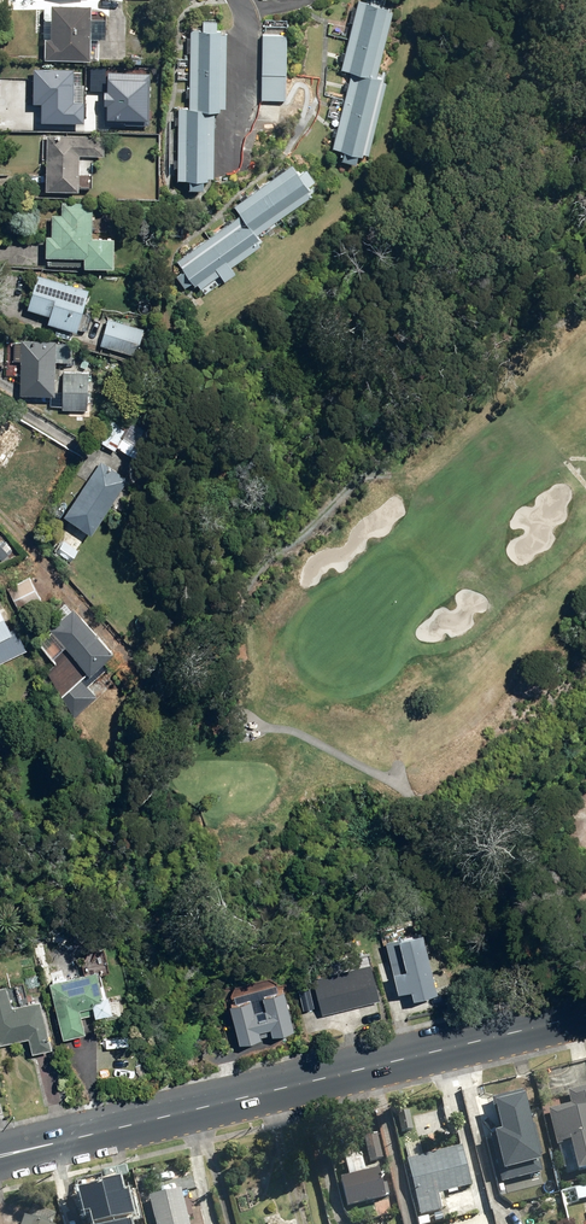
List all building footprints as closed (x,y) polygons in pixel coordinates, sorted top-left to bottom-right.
[(334,143),(369,152),(389,79),(377,76),(396,5),(375,0),(360,0),(342,65),(354,68),(334,143)] [(88,60),(89,39),(104,39),(105,20),(90,19),(91,5),(53,3),(53,7),(44,7),(42,40),(46,40),(45,58),(88,60)] [(225,109),(226,29),(194,29),(192,107),(179,107),(178,180),(213,180),(214,109),(225,109)] [(287,34),(263,34),(263,99),(286,99),(287,34)] [(33,68),(33,104),(42,104),(41,122),(84,123),(85,102),(84,102),(84,86),(93,86),(94,71),(74,71),(74,69),(33,68)] [(85,127),(100,127),(100,123),(114,123),(115,109),(86,108),(85,127)] [(80,155),(105,156),(105,136),(48,134),(46,191),(80,193),(80,187),(93,188),(94,163),(84,163),(84,166),(79,166),(80,155)] [(240,218),(177,264),(199,292),(260,247),(253,238),(312,195),(290,165),(232,208),(240,218)] [(78,201),(78,203),(61,203),(61,215),(52,215),(51,236),(46,236),(45,256),(84,257),(84,267),(102,268),(114,268),(115,238),(92,237),(92,204),(88,203),(88,202),(78,201)] [(5,266),(42,268),(43,245),(6,243),(5,266)] [(59,326),(56,335),(71,339),(73,331),(76,331),(89,290),(39,274),(29,309),(50,316),(48,323),(59,326)] [(109,318),(101,345),(135,356),(144,329),(109,318)] [(56,360),(73,361),(74,342),(22,340),(20,395),(54,397),(56,360)] [(87,374),(63,373),(62,410),(86,411),(87,374)] [(3,471),(27,432),(2,415),(0,418),(0,470),(3,471)] [(132,428),(113,417),(99,441),(116,452),(118,448),(137,459),(145,446),(138,442),(146,428),(135,422),(132,428)] [(128,479),(123,476),(126,472),(109,460),(106,464),(101,460),(63,515),(91,533),(128,479)] [(0,538),(0,559),(1,560),(12,550),(0,538)] [(39,645),(51,660),(43,667),(74,719),(96,697),(81,678),(88,673),(89,674),(113,653),(73,608),(70,610),(65,604),(53,615),(58,621),(55,623),(54,630),(39,645)] [(23,650),(26,648),(15,627),(12,628),(0,605),(0,662),(23,650)] [(386,939),(398,992),(413,989),(414,993),(432,989),(419,932),(386,939)] [(369,963),(330,973),(333,987),(315,992),(320,1013),(379,998),(369,963)] [(107,995),(104,995),(98,969),(49,981),(62,1036),(85,1031),(80,1007),(92,1004),(95,1016),(111,1012),(107,995)] [(5,985),(0,987),(0,1044),(27,1037),(31,1052),(53,1046),(40,1000),(11,1008),(5,985)] [(254,1010),(251,996),(229,1000),(238,1043),(260,1038),(258,1029),(269,1027),(270,1032),(295,1027),(287,988),(262,993),(265,1008),(254,1010)] [(568,1091),(571,1105),(547,1111),(556,1148),(559,1147),(565,1172),(576,1170),(577,1173),(585,1171),(585,1087),(568,1091)] [(411,1133),(409,1115),(399,1116),(401,1134),(411,1133)] [(490,1141),(500,1180),(510,1177),(513,1188),(546,1180),(534,1130),(490,1141)] [(383,1159),(377,1135),(364,1138),(370,1162),(383,1159)] [(472,1187),(461,1146),(423,1156),(420,1144),(404,1149),(422,1214),(445,1208),(442,1196),(472,1187)] [(349,1177),(340,1179),(347,1208),(386,1199),(386,1197),(389,1197),(386,1185),(383,1186),(379,1170),(366,1173),(362,1156),(345,1160),(349,1177)] [(149,1199),(155,1223),(189,1223),(181,1191),(149,1199)] [(127,1198),(97,1205),(99,1211),(93,1212),(96,1223),(134,1223),(127,1198)]
